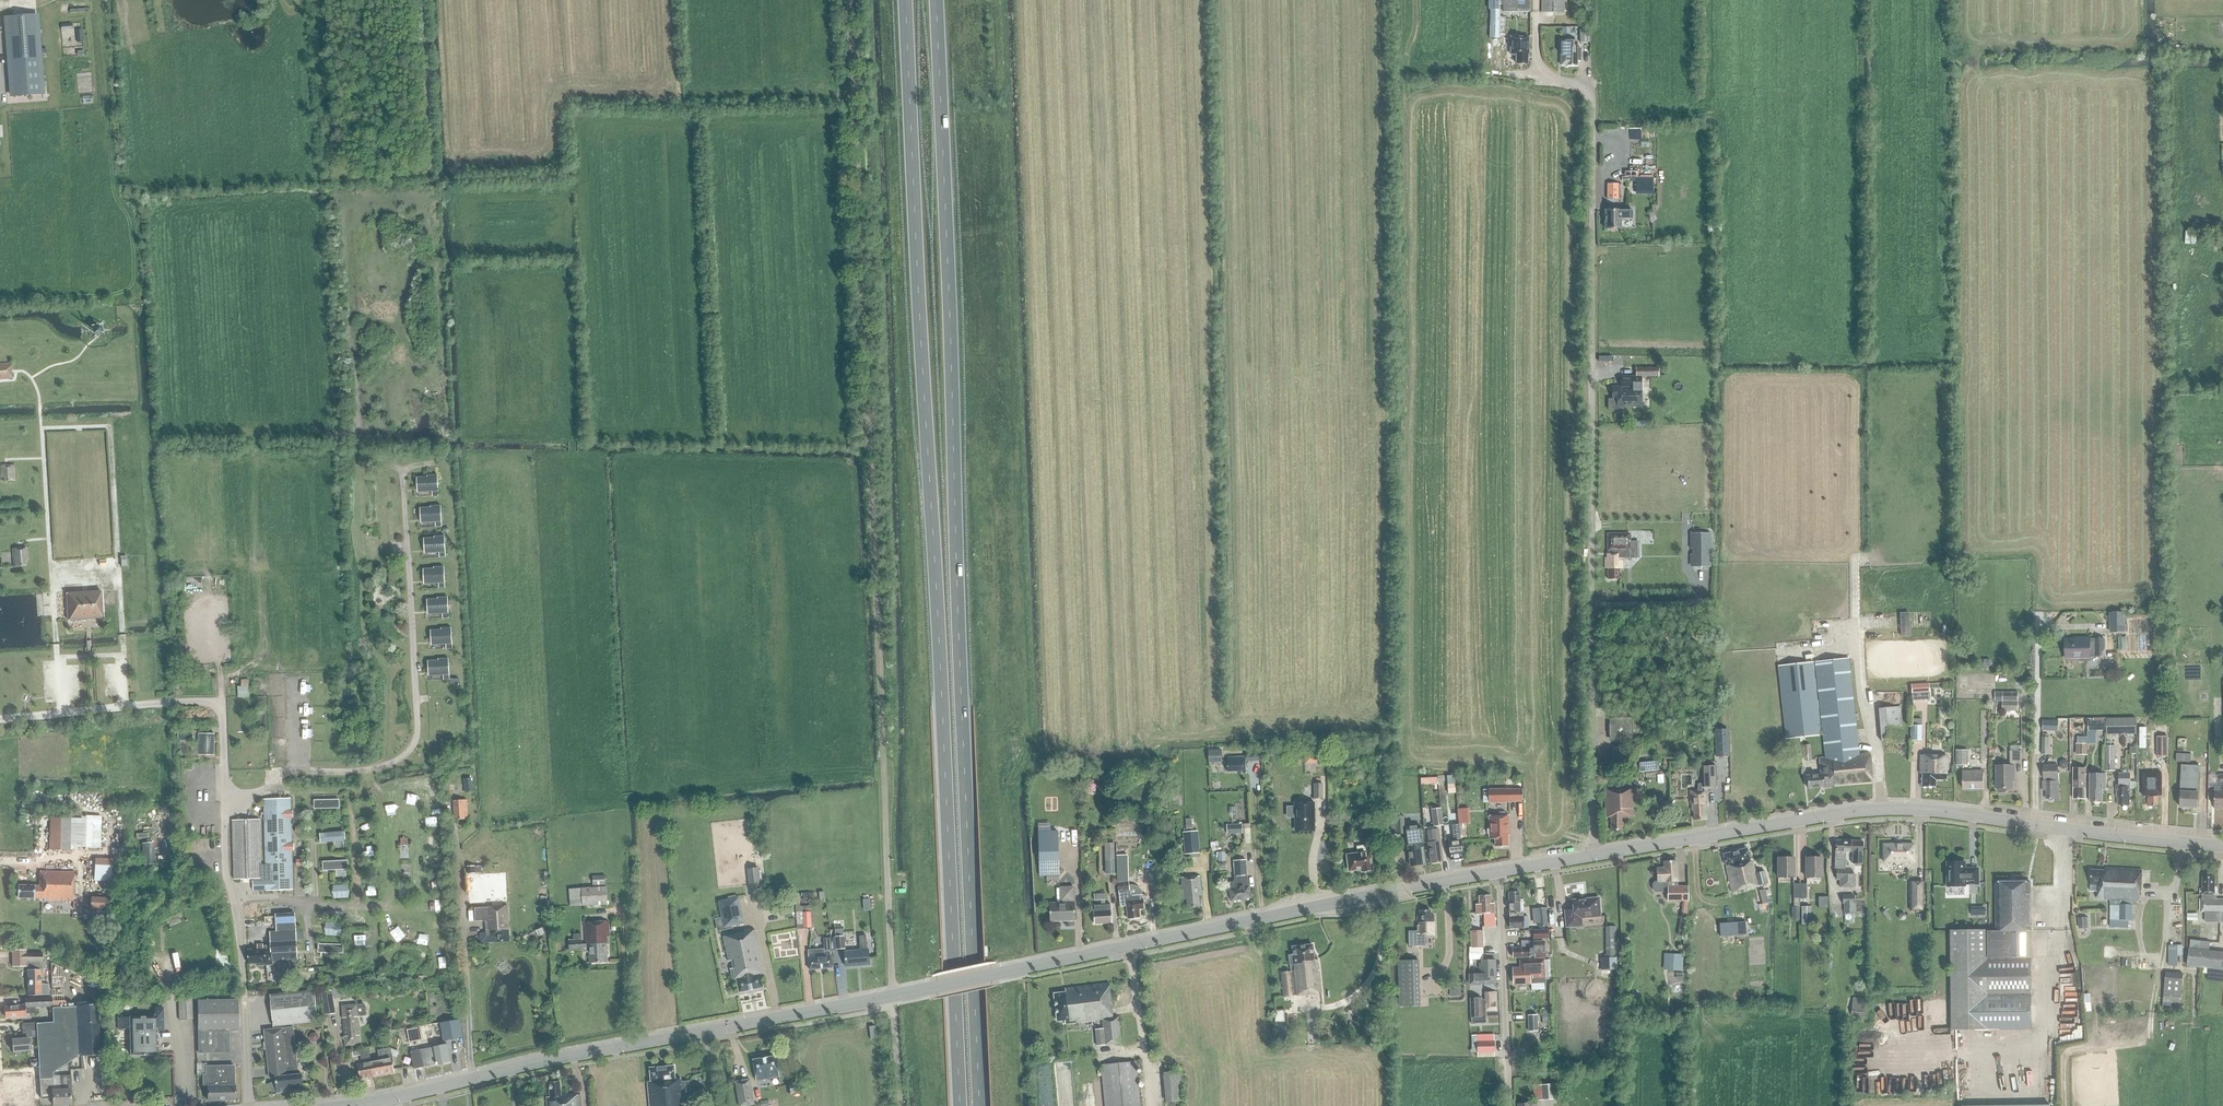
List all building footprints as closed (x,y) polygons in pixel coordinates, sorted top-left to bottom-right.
[(1488,10),(1491,10),(1498,10),(1498,0),(1489,0),(1488,10)] [(1530,13),(1530,0),(1503,0),(1503,13),(1530,13)] [(1564,13),(1564,0),(1542,0),(1541,13),(1564,13)] [(8,54),(11,87),(42,85),(37,8),(9,10),(13,53),(8,54)] [(1491,10),(1490,38),(1489,67),(1500,67),(1503,67),(1504,38),(1501,38),(1500,38),(1500,10),(1498,10),(1491,10)] [(1579,29),(1580,43),(1590,42),(1590,29),(1579,29)] [(1511,55),(1517,55),(1517,64),(1528,64),(1528,55),(1529,55),(1529,37),(1512,37),(1511,55)] [(1567,66),(1578,66),(1578,61),(1581,61),(1581,48),(1575,48),(1575,41),(1562,41),(1561,65),(1567,65),(1567,66)] [(1638,178),(1638,187),(1653,187),(1653,178),(1638,178)] [(1607,199),(1618,199),(1619,184),(1607,184),(1607,199)] [(1605,229),(1621,229),(1621,219),(1632,219),(1632,211),(1622,211),(1622,210),(1606,210),(1605,229)] [(95,336),(99,336),(102,333),(102,328),(99,325),(95,325),(91,329),(92,333),(95,336)] [(11,378),(11,363),(0,364),(0,379),(11,378)] [(1650,368),(1650,376),(1658,376),(1658,368),(1650,368)] [(1608,399),(1608,410),(1623,410),(1623,407),(1632,407),(1632,406),(1641,406),(1640,376),(1636,377),(1624,377),(1621,377),(1621,387),(1616,387),(1613,387),(1612,387),(1612,388),(1612,391),(1612,399),(1608,399)] [(15,465),(0,466),(0,478),(3,478),(3,481),(15,481),(15,465)] [(422,492),(438,491),(437,476),(427,476),(427,478),(416,478),(417,489),(422,489),(422,492)] [(426,522),(441,522),(440,506),(430,507),(431,508),(420,508),(420,519),(426,519),(426,522)] [(1711,534),(1690,534),(1691,550),(1693,550),(1693,556),(1691,556),(1691,568),(1712,568),(1711,534)] [(1607,568),(1608,579),(1620,579),(1620,568),(1623,568),(1623,558),(1629,558),(1629,536),(1608,536),(1608,551),(1609,551),(1610,558),(1604,558),(1604,568),(1607,568)] [(430,553),(445,552),(444,537),(434,537),(434,539),(424,539),(424,550),(429,550),(430,553)] [(28,561),(27,547),(12,548),(13,567),(26,566),(25,562),(28,561)] [(444,583),(444,568),(434,568),(434,569),(423,570),(424,581),(429,580),(429,583),(444,583)] [(102,618),(101,591),(65,593),(65,594),(66,594),(68,620),(102,618)] [(433,611),(433,614),(448,613),(447,598),(437,598),(437,600),(427,600),(427,611),(433,611)] [(2125,632),(2125,613),(2110,613),(2110,633),(2125,632)] [(436,641),(436,644),(452,644),(451,629),(441,629),(441,630),(430,631),(431,642),(436,641)] [(2103,656),(2103,639),(2094,639),(2094,640),(2089,640),(2089,638),(2080,638),(2080,641),(2065,641),(2065,658),(2080,658),(2080,660),(2089,660),(2089,655),(2095,655),(2095,656),(2103,656)] [(1806,775),(1807,789),(1823,787),(1833,786),(1833,787),(1872,783),(1868,754),(1859,755),(1848,658),(1815,662),(1822,730),(1820,730),(1813,662),(1778,666),(1785,739),(1822,735),(1824,758),(1818,759),(1820,774),(1806,775)] [(433,675),(449,675),(448,659),(438,660),(438,661),(427,662),(428,672),(433,672),(433,675)] [(240,697),(251,697),(250,679),(243,679),(243,686),(239,686),(240,697)] [(1911,684),(1912,699),(1930,698),(1929,683),(1911,684)] [(2001,711),(2018,711),(2018,693),(1998,693),(1998,701),(2001,701),(2001,711)] [(1905,737),(1903,706),(1882,707),(1883,738),(1905,737)] [(1609,741),(1627,741),(1633,741),(1632,717),(1609,718),(1609,741)] [(2135,719),(2106,720),(2107,735),(2136,735),(2135,728),(2135,719)] [(2043,731),(2058,731),(2059,721),(2044,720),(2043,731)] [(2088,721),(2089,731),(2106,730),(2106,720),(2088,721)] [(2150,721),(2150,735),(2169,735),(2170,722),(2150,721)] [(1921,726),(1911,726),(1910,726),(1910,740),(1921,741),(1921,726)] [(179,741),(194,741),(194,731),(179,730),(179,741)] [(1723,757),(1729,756),(1728,730),(1722,731),(1714,731),(1715,757),(1723,757)] [(199,734),(198,744),(200,744),(200,754),(211,755),(211,749),(214,749),(215,734),(199,734)] [(2157,736),(2157,757),(2168,757),(2168,736),(2157,736)] [(2076,755),(2087,755),(2088,744),(2076,744),(2076,755)] [(1810,760),(1808,746),(1802,746),(1803,761),(1810,760)] [(2105,746),(2105,773),(2114,773),(2114,746),(2105,746)] [(1222,762),(1221,749),(1207,750),(1208,763),(1222,762)] [(1968,750),(1956,750),(1956,765),(1968,765),(1968,750)] [(1998,791),(1999,792),(2005,792),(2006,791),(2006,788),(2013,788),(2013,775),(2015,775),(2015,765),(2014,765),(2014,763),(2022,763),(2021,751),(2010,751),(2010,765),(1996,765),(1996,789),(1998,788),(1998,791)] [(1322,763),(1321,753),(1305,754),(1305,764),(1322,763)] [(2176,762),(2190,762),(2191,754),(2176,753),(2176,762)] [(1245,773),(1245,755),(1227,756),(1227,771),(1237,771),(1237,774),(1245,773)] [(1921,788),(1935,788),(1935,780),(1945,781),(1946,755),(1919,755),(1919,774),(1921,774),(1921,788)] [(1641,762),(1641,771),(1659,770),(1658,761),(1641,762)] [(2044,782),(2043,782),(2043,792),(2046,791),(2046,799),(2059,799),(2058,781),(2057,781),(2057,765),(2044,766),(2044,782)] [(2180,807),(2197,808),(2199,792),(2197,792),(2199,766),(2181,765),(2180,789),(2181,789),(2181,791),(2180,807)] [(1701,766),(1702,787),(1717,786),(1716,766),(1701,766)] [(2158,795),(2160,795),(2160,782),(2157,782),(2157,774),(2152,774),(2152,767),(2144,767),(2144,783),(2147,783),(2147,806),(2158,806),(2158,795)] [(2073,799),(2085,799),(2085,784),(2085,775),(2085,768),(2073,768),(2074,775),(2073,799)] [(1963,771),(1963,789),(1983,789),(1983,771),(1963,771)] [(2130,782),(2130,773),(2119,774),(2119,790),(2117,790),(2117,797),(2119,797),(2119,805),(2129,805),(2129,790),(2130,790),(2130,782)] [(2090,784),(2090,802),(2102,802),(2102,790),(2106,790),(2106,774),(2090,774),(2090,784)] [(463,776),(465,792),(474,791),(471,775),(463,776)] [(1455,775),(1446,776),(1448,794),(1456,793),(1455,784),(1456,784),(1455,775)] [(2220,775),(2220,784),(2222,784),(2222,787),(2214,787),(2214,809),(2222,809),(2222,807),(2222,775),(2220,775)] [(1315,785),(1315,799),(1323,799),(1323,784),(1315,785)] [(1623,788),(1605,789),(1605,817),(1611,817),(1611,830),(1622,830),(1622,818),(1633,817),(1633,802),(1641,802),(1640,790),(1623,791),(1623,788)] [(1488,790),(1488,803),(1522,802),(1521,789),(1488,790)] [(1690,799),(1691,811),(1693,811),(1694,820),(1707,819),(1706,791),(1702,791),(1697,791),(1697,790),(1689,790),(1689,799),(1690,799)] [(337,793),(321,794),(321,798),(314,799),(314,808),(340,808),(340,798),(337,798),(337,793)] [(266,890),(266,891),(293,890),(292,851),(294,851),(294,844),(291,845),(291,818),(293,818),(293,812),(290,812),(290,799),(264,800),(265,871),(265,881),(257,881),(253,881),(252,881),(252,890),(266,890)] [(453,801),(454,820),(468,819),(467,800),(453,801)] [(1295,804),(1295,831),(1314,830),(1314,803),(1295,804)] [(1443,825),(1441,808),(1432,809),(1433,826),(1436,826),(1443,825)] [(1457,809),(1459,824),(1470,823),(1469,808),(1457,809)] [(85,848),(101,848),(101,847),(102,848),(102,841),(102,818),(86,816),(85,848)] [(1495,836),(1495,847),(1507,847),(1507,836),(1509,836),(1509,816),(1488,816),(1489,829),(1487,830),(1487,834),(1489,835),(1489,836),(1495,836)] [(49,849),(71,850),(71,817),(50,817),(49,849)] [(1397,817),(1397,834),(1405,834),(1405,817),(1397,817)] [(1354,820),(1357,840),(1364,840),(1362,819),(1354,820)] [(261,879),(260,820),(248,820),(232,821),(234,880),(253,879),(253,881),(257,881),(257,879),(261,879)] [(1369,823),(1370,834),(1378,833),(1377,822),(1369,823)] [(1242,824),(1226,825),(1227,834),(1242,834),(1242,824)] [(1462,859),(1459,825),(1452,825),(1454,841),(1448,842),(1450,861),(1462,859)] [(1408,846),(1410,866),(1422,864),(1420,845),(1423,845),(1421,827),(1406,829),(1409,846),(1408,846)] [(1438,829),(1427,831),(1429,843),(1427,843),(1430,863),(1442,862),(1438,829)] [(346,840),(345,830),(319,832),(320,842),(334,841),(334,848),(345,848),(344,840),(346,840)] [(1183,832),(1185,854),(1200,853),(1198,831),(1193,831),(1186,832),(1183,832)] [(1058,832),(1038,833),(1039,860),(1059,860),(1058,832)] [(1855,874),(1850,874),(1850,867),(1844,867),(1845,851),(1852,851),(1851,862),(1862,862),(1862,841),(1834,840),(1834,869),(1836,869),(1836,880),(1839,880),(1839,888),(1855,888),(1855,874)] [(156,841),(144,842),(145,864),(157,864),(156,841)] [(1104,843),(1105,874),(1115,874),(1114,843),(1104,843)] [(1883,844),(1883,862),(1914,862),(1914,844),(1883,844)] [(1368,853),(1367,845),(1357,846),(1359,854),(1348,856),(1350,871),(1362,869),(1362,872),(1373,871),(1370,852),(1368,853)] [(1723,854),(1732,892),(1767,883),(1764,871),(1755,873),(1752,859),(1749,858),(1747,848),(1723,854)] [(1127,855),(1116,856),(1117,883),(1128,881),(1127,855)] [(1793,878),(1793,857),(1777,857),(1777,878),(1793,878)] [(1806,857),(1806,877),(1820,877),(1820,857),(1806,857)] [(96,858),(96,880),(115,881),(115,858),(96,858)] [(1179,859),(1180,866),(1193,865),(1192,858),(1179,859)] [(349,869),(348,859),(322,860),(323,870),(336,869),(336,877),(346,876),(346,869),(349,869)] [(1247,879),(1247,876),(1246,859),(1233,861),(1234,881),(1228,882),(1231,901),(1250,899),(1247,879)] [(1657,881),(1654,881),(1652,883),(1653,889),(1655,891),(1662,891),(1665,887),(1667,887),(1667,901),(1688,901),(1688,886),(1677,886),(1677,881),(1676,861),(1663,861),(1664,867),(1656,868),(1657,881)] [(1978,883),(1978,869),(1968,869),(1968,871),(1964,870),(1964,862),(1947,862),(1947,887),(1965,886),(1965,884),(1978,883)] [(761,889),(759,867),(748,869),(750,891),(761,889)] [(2090,885),(2090,891),(2097,891),(2097,899),(2110,900),(2110,920),(2128,920),(2132,920),(2132,901),(2140,901),(2141,870),(2105,869),(2105,871),(2091,870),(2090,885)] [(40,871),(40,886),(17,885),(17,897),(44,897),(44,900),(74,900),(74,871),(40,871)] [(592,876),(593,886),(605,885),(605,875),(592,876)] [(1201,894),(1199,876),(1181,878),(1183,899),(1186,899),(1186,907),(1200,906),(1199,895),(1201,894)] [(2220,912),(2220,923),(2222,923),(2222,900),(2216,899),(2216,895),(2217,895),(2217,886),(2215,886),(2215,877),(2203,877),(2203,889),(2200,889),(2200,895),(2202,895),(2202,899),(2200,899),(2200,912),(2220,912)] [(1128,886),(1128,881),(1117,883),(1120,907),(1127,906),(1128,920),(1140,918),(1139,909),(1145,908),(1144,899),(1140,900),(1139,894),(1142,894),(1142,891),(1140,889),(1139,887),(1136,886),(1133,885),(1131,885),(1128,886)] [(1951,931),(1951,1030),(1987,1029),(2031,1029),(2030,883),(1996,884),(1996,931),(1987,931),(1951,931)] [(350,885),(334,884),(334,892),(343,892),(343,896),(350,896),(350,885)] [(1799,898),(1807,898),(1807,884),(1800,884),(1799,898)] [(598,887),(581,888),(569,889),(570,906),(582,905),(582,906),(607,905),(606,887),(598,887)] [(1049,913),(1050,913),(1050,921),(1074,920),(1074,903),(1073,903),(1073,887),(1060,888),(1061,903),(1050,904),(1050,911),(1049,911),(1049,913)] [(1762,890),(1764,903),(1770,902),(1768,889),(1762,890)] [(1520,892),(1509,893),(1510,928),(1523,928),(1528,928),(1528,916),(1523,916),(1522,900),(1520,900),(1520,892)] [(1105,905),(1105,893),(1094,894),(1094,900),(1101,900),(1101,905),(1094,905),(1095,911),(1093,912),(1094,924),(1111,923),(1110,904),(1105,905)] [(1910,895),(1910,904),(1915,904),(1915,911),(1923,911),(1923,894),(1910,895)] [(1854,912),(1854,895),(1841,895),(1841,904),(1843,904),(1844,912),(1854,912)] [(717,918),(720,930),(747,925),(741,896),(720,900),(723,917),(717,918)] [(1480,896),(1480,904),(1476,904),(1476,914),(1485,914),(1486,923),(1485,923),(1485,927),(1495,926),(1494,904),(1490,904),(1490,896),(1480,896)] [(1831,907),(1831,896),(1820,897),(1821,908),(1831,907)] [(90,910),(108,911),(109,898),(91,897),(90,910)] [(1573,900),(1574,912),(1565,913),(1567,928),(1582,926),(1581,918),(1601,916),(1599,898),(1573,900)] [(509,941),(507,906),(487,907),(488,926),(487,926),(487,936),(497,935),(498,942),(509,941)] [(812,906),(802,907),(802,928),(812,928),(812,906)] [(1801,925),(1811,925),(1811,906),(1801,906),(1801,925)] [(1974,907),(1974,914),(1988,914),(1988,906),(1974,907)] [(1547,926),(1546,908),(1536,909),(1538,927),(1547,926)] [(1417,931),(1408,932),(1409,946),(1425,945),(1425,936),(1434,935),(1434,916),(1430,916),(1430,910),(1420,911),(1420,916),(1417,916),(1417,931)] [(271,947),(268,947),(268,946),(263,947),(263,949),(248,950),(248,964),(256,964),(256,966),(267,965),(267,962),(272,962),(272,963),(298,961),(295,914),(276,915),(276,920),(277,932),(270,932),(271,947)] [(846,947),(844,914),(835,914),(837,948),(846,947)] [(609,921),(586,922),(587,944),(583,944),(583,940),(570,941),(570,949),(583,949),(583,952),(590,951),(591,963),(608,963),(607,943),(608,943),(608,942),(610,942),(609,921)] [(1722,924),(1723,936),(1749,934),(1748,922),(1722,924)] [(765,973),(755,929),(724,936),(733,979),(738,979),(740,991),(763,986),(760,974),(765,973)] [(1549,939),(1549,929),(1533,930),(1533,939),(1549,939)] [(1471,947),(1469,947),(1469,953),(1483,953),(1482,930),(1470,931),(1471,947)] [(868,948),(867,948),(866,934),(859,935),(860,949),(844,950),(846,967),(870,965),(868,948)] [(1616,937),(1607,937),(1608,957),(1608,969),(1616,969),(1616,957),(1616,937)] [(824,948),(808,949),(809,954),(810,969),(832,967),(831,953),(832,953),(831,938),(823,939),(824,948)] [(2188,964),(2222,968),(2222,950),(2209,949),(2210,942),(2190,940),(2190,947),(2188,964)] [(344,953),(344,943),(318,943),(318,952),(328,952),(327,958),(336,958),(337,953),(344,953)] [(1290,971),(1281,972),(1284,996),(1320,992),(1317,959),(1313,960),(1311,944),(1292,946),(1293,955),(1288,956),(1290,971)] [(1544,959),(1543,944),(1533,944),(1533,950),(1529,950),(1529,946),(1521,947),(1521,946),(1521,950),(1512,950),(1512,958),(1530,958),(1530,956),(1534,956),(1534,960),(1544,959)] [(2182,956),(2182,945),(2169,945),(2169,956),(2182,956)] [(41,953),(24,954),(24,950),(11,950),(12,967),(24,967),(24,963),(41,962),(41,953)] [(1683,955),(1674,955),(1673,970),(1682,970),(1683,955)] [(1469,982),(1469,984),(1481,984),(1492,984),(1495,984),(1495,976),(1496,976),(1496,959),(1481,959),(1481,963),(1479,963),(1479,973),(1469,973),(1469,975),(1469,982)] [(1398,961),(1399,1006),(1421,1006),(1419,960),(1398,961)] [(1543,983),(1542,961),(1519,962),(1520,967),(1512,968),(1513,985),(1543,983)] [(27,970),(27,995),(48,995),(48,984),(40,984),(40,970),(27,970)] [(2166,1008),(2185,1008),(2186,973),(2167,972),(2166,1008)] [(1102,1018),(1103,1029),(1104,1029),(1105,1045),(1120,1043),(1117,1017),(1113,1018),(1109,984),(1064,989),(1065,992),(1053,993),(1056,1021),(1064,1020),(1065,1022),(1102,1018)] [(270,995),(274,1027),(318,1022),(315,990),(270,995)] [(331,990),(321,992),(323,1006),(334,1004),(331,990)] [(1481,999),(1471,999),(1471,1024),(1486,1024),(1486,1017),(1486,1010),(1496,1009),(1495,992),(1485,992),(1485,1000),(1481,1000),(1481,999)] [(23,998),(23,1004),(14,1004),(14,1005),(5,1006),(6,1017),(18,1016),(18,1017),(26,1016),(26,1013),(35,1013),(35,1006),(51,1006),(51,997),(23,998)] [(192,1020),(191,998),(178,998),(179,1021),(192,1020)] [(198,1000),(198,1053),(228,1053),(228,1028),(237,1028),(237,1000),(198,1000)] [(52,1023),(35,1024),(35,1030),(37,1030),(37,1037),(37,1045),(38,1045),(41,1099),(52,1098),(53,1105),(71,1104),(71,1089),(72,1089),(71,1075),(59,1076),(60,1089),(53,1090),(52,1072),(78,1056),(100,1054),(97,1004),(93,1005),(87,1005),(51,1007),(52,1023)] [(343,1005),(346,1046),(360,1044),(358,1017),(366,1016),(365,1004),(357,1005),(357,1004),(343,1005)] [(154,1008),(154,1016),(119,1016),(119,1029),(131,1029),(131,1055),(157,1055),(157,1031),(163,1031),(163,1008),(154,1008)] [(1852,1008),(1851,1015),(1864,1016),(1865,1009),(1852,1008)] [(1284,1010),(1275,1010),(1275,1022),(1277,1022),(1277,1029),(1278,1038),(1285,1037),(1284,1028),(1284,1021),(1285,1021),(1284,1010)] [(1528,1014),(1529,1031),(1537,1031),(1537,1014),(1528,1014)] [(460,1020),(440,1023),(444,1041),(463,1037),(460,1020)] [(37,1030),(35,1030),(35,1024),(35,1023),(22,1024),(23,1040),(12,1041),(13,1054),(21,1054),(21,1051),(29,1050),(28,1042),(30,1042),(30,1037),(37,1037),(37,1030)] [(293,1028),(265,1030),(269,1064),(297,1062),(293,1028)] [(418,1028),(407,1030),(409,1042),(420,1040),(418,1028)] [(1105,1045),(1104,1029),(1103,1029),(1095,1030),(1097,1046),(1105,1045)] [(311,1033),(309,1036),(310,1040),(313,1042),(316,1041),(318,1038),(318,1035),(315,1033),(311,1033)] [(1477,1035),(1471,1035),(1471,1042),(1472,1053),(1477,1052),(1477,1057),(1494,1057),(1494,1052),(1494,1041),(1477,1042),(1477,1035)] [(435,1049),(411,1053),(414,1069),(451,1062),(447,1045),(434,1047),(435,1049)] [(375,1061),(372,1062),(375,1076),(386,1074),(386,1071),(393,1070),(391,1062),(393,1062),(390,1048),(379,1050),(380,1058),(374,1059),(375,1061)] [(375,1076),(372,1062),(370,1052),(361,1053),(363,1064),(358,1065),(361,1079),(375,1076)] [(754,1060),(758,1080),(780,1076),(776,1055),(754,1060)] [(276,1082),(268,1084),(273,1091),(278,1091),(278,1092),(303,1089),(302,1074),(298,1074),(297,1062),(269,1064),(270,1078),(275,1077),(276,1082)] [(1104,1105),(1140,1105),(1136,1062),(1100,1065),(1104,1105)] [(235,1099),(233,1066),(206,1067),(206,1076),(203,1076),(203,1086),(207,1086),(208,1100),(235,1099)] [(648,1081),(650,1105),(683,1105),(682,1097),(689,1096),(689,1091),(689,1081),(681,1082),(681,1079),(675,1079),(674,1066),(650,1068),(651,1081),(648,1081)] [(1164,1072),(1167,1102),(1184,1101),(1181,1071),(1164,1072)] [(750,1079),(735,1081),(740,1105),(747,1105),(755,1105),(750,1079)] [(581,1094),(562,1096),(560,1080),(548,1081),(550,1097),(547,1097),(547,1105),(582,1105),(581,1094)] [(789,1085),(791,1094),(802,1092),(800,1083),(789,1085)] [(1533,1085),(1534,1101),(1562,1099),(1561,1083),(1533,1085)] [(689,1091),(689,1096),(690,1105),(704,1105),(707,1105),(706,1089),(689,1091)]
